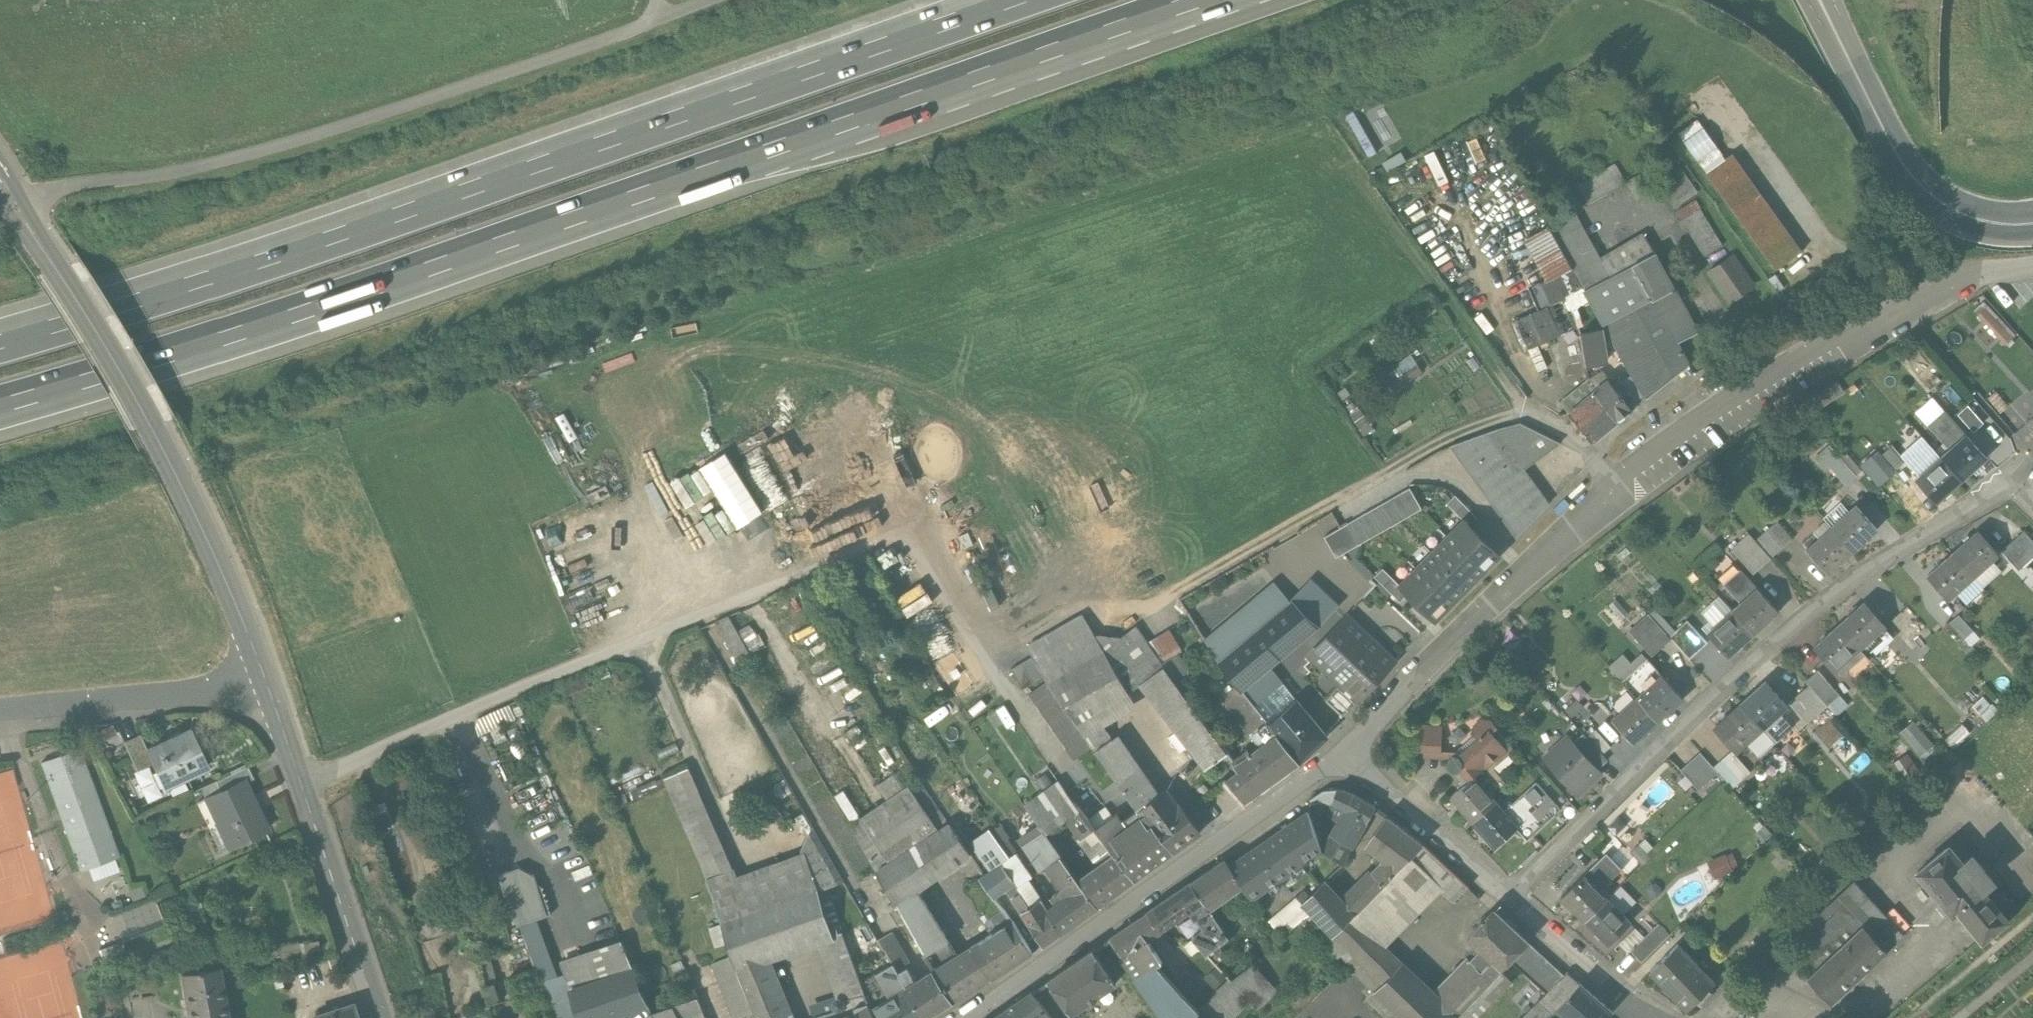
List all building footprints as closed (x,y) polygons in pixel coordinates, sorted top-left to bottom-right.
[(1615,168),(1578,190),(1588,208),(1626,186),(1615,168)] [(1697,196),(1682,175),(1661,190),(1675,211),(1697,196)] [(1645,176),(1626,186),(1637,204),(1655,194),(1645,176)] [(1718,244),(1700,214),(1682,224),(1704,260),(1722,249),(1718,244)] [(1602,264),(1575,217),(1551,231),(1587,294),(1655,257),(1645,239),(1602,264)] [(1705,266),(1723,302),(1753,287),(1735,251),(1705,266)] [(1655,257),(1587,294),(1621,356),(1647,401),(1689,366),(1677,347),(1697,335),(1655,257)] [(1546,308),(1515,322),(1527,351),(1558,337),(1546,308)] [(1601,332),(1580,335),(1585,366),(1606,363),(1601,332)] [(1615,390),(1608,382),(1593,393),(1618,425),(1633,412),(1615,390)] [(1643,404),(1631,383),(1622,387),(1621,386),(1615,390),(1633,412),(1643,404)] [(1593,393),(1568,414),(1593,446),(1618,425),(1593,393)] [(1984,457),(1943,413),(1924,431),(1945,453),(1940,458),(1960,480),(1984,457)] [(1560,445),(1520,426),(1495,432),(1524,471),(1560,445)] [(1524,471),(1495,432),(1450,448),(1515,538),(1549,505),(1524,471)] [(1892,447),(1879,460),(1892,474),(1906,462),(1892,447)] [(1960,480),(1940,458),(1915,481),(1936,503),(1960,480)] [(1855,478),(1840,461),(1831,470),(1846,486),(1855,478)] [(1409,489),(1323,538),(1336,560),(1422,511),(1409,489)] [(1480,523),(1454,497),(1445,505),(1463,524),(1471,531),(1480,523)] [(1854,508),(1831,530),(1851,552),(1875,532),(1854,508)] [(1463,524),(1399,588),(1408,597),(1434,622),(1499,558),(1471,531),(1463,524)] [(1789,538),(1776,524),(1755,543),(1768,557),(1789,538)] [(1996,547),(2012,569),(2032,554),(2032,544),(2022,528),(1996,547)] [(1831,530),(1806,553),(1825,576),(1851,552),(1831,530)] [(1995,554),(1973,530),(1951,552),(1972,576),(1995,554)] [(1755,543),(1747,533),(1729,549),(1750,573),(1768,557),(1755,543)] [(1972,576),(1951,552),(1925,576),(1947,599),(1972,576)] [(1776,612),(1738,570),(1722,585),(1738,603),(1730,610),(1751,634),(1776,612)] [(1399,588),(1382,571),(1374,579),(1400,605),(1408,597),(1399,588)] [(1313,587),(1291,605),(1316,629),(1337,609),(1313,587)] [(1205,643),(1219,664),(1291,605),(1274,588),(1205,643)] [(901,605),(911,626),(933,616),(923,595),(901,605)] [(1861,604),(1836,627),(1858,650),(1883,628),(1861,604)] [(1291,605),(1219,664),(1240,688),(1242,690),(1261,674),(1316,629),(1291,605)] [(1730,610),(1706,632),(1727,656),(1751,634),(1730,610)] [(1671,635),(1649,612),(1630,631),(1654,655),(1673,637),(1671,635)] [(1083,616),(1026,649),(1048,685),(1104,652),(1083,616)] [(1707,640),(1687,619),(1671,635),(1673,637),(1691,656),(1707,640)] [(1395,663),(1346,620),(1311,660),(1359,703),(1395,663)] [(1858,650),(1836,627),(1812,648),(1834,672),(1858,650)] [(1167,629),(1146,644),(1160,664),(1180,649),(1167,629)] [(1648,660),(1625,683),(1639,697),(1660,719),(1683,696),(1648,660)] [(1228,754),(1200,718),(1164,669),(1140,686),(1206,768),(1209,766),(1210,767),(1228,754)] [(1832,692),(1814,671),(1801,682),(1806,687),(1820,703),(1832,692)] [(1281,699),(1261,674),(1242,690),(1245,693),(1246,692),(1270,724),(1293,704),(1289,699),(1287,701),(1284,697),(1281,699)] [(1787,703),(1768,683),(1744,704),(1764,727),(1788,705),(1787,703)] [(1094,750),(1082,734),(1047,684),(1029,696),(1076,763),(1094,750)] [(1820,703),(1806,687),(1787,703),(1788,705),(1801,720),(1820,703)] [(1270,724),(1246,692),(1245,693),(1242,690),(1240,688),(1225,700),(1261,748),(1278,735),(1270,724)] [(1639,697),(1614,721),(1635,742),(1660,719),(1639,697)] [(1325,737),(1295,702),(1293,704),(1270,724),(1278,735),(1299,762),(1326,740),(1324,738),(1325,737)] [(1579,702),(1567,712),(1573,719),(1585,708),(1579,702)] [(1764,727),(1744,704),(1719,727),(1739,749),(1764,727)] [(1908,718),(1894,732),(1920,759),(1934,746),(1908,718)] [(1446,727),(1419,723),(1416,749),(1442,753),(1446,727)] [(1479,724),(1474,729),(1474,739),(1467,746),(1469,754),(1461,761),(1452,760),(1447,765),(1446,769),(1450,774),(1456,775),(1460,781),(1460,794),(1473,782),(1491,802),(1504,787),(1490,769),(1508,752),(1492,733),(1496,728),(1493,725),(1479,724)] [(148,753),(165,789),(208,769),(191,733),(148,753)] [(1610,751),(1595,734),(1588,740),(1604,757),(1610,751)] [(1261,748),(1251,755),(1249,753),(1235,764),(1237,766),(1235,767),(1240,773),(1228,781),(1245,802),(1299,762),(1278,735),(1261,748)] [(1588,740),(1584,735),(1573,745),(1598,770),(1608,761),(1604,757),(1588,740)] [(1846,737),(1839,743),(1843,748),(1838,752),(1844,760),(1856,750),(1846,737)] [(1568,739),(1546,759),(1579,794),(1589,785),(1587,783),(1600,772),(1598,770),(1573,745),(1568,739)] [(1149,792),(1113,740),(1095,752),(1131,804),(1149,792)] [(1754,774),(1732,751),(1715,768),(1737,791),(1754,774)] [(42,765),(81,872),(118,858),(79,752),(42,765)] [(1715,768),(1702,754),(1683,770),(1701,791),(1720,774),(1715,768)] [(702,859),(723,923),(818,890),(813,867),(744,891),(689,768),(665,779),(702,859)] [(924,956),(948,943),(917,889),(961,860),(979,881),(984,875),(919,779),(849,826),(924,956)] [(1075,804),(1059,782),(1024,806),(1040,829),(1045,836),(1046,836),(1067,821),(1082,841),(1094,832),(1075,804)] [(1460,794),(1450,802),(1470,825),(1494,806),(1491,802),(1473,782),(1460,794)] [(207,800),(230,848),(266,831),(244,784),(207,800)] [(1538,785),(1503,816),(1516,831),(1526,842),(1561,812),(1538,785)] [(1137,812),(1142,820),(1149,829),(1152,826),(1173,854),(1201,834),(1166,790),(1137,812)] [(1348,811),(1342,823),(1340,821),(1322,851),(1343,863),(1372,809),(1351,797),(1340,792),(1336,793),(1333,803),(1348,811)] [(1503,816),(1494,806),(1470,825),(1493,851),(1516,831),(1503,816)] [(1309,813),(1255,849),(1277,881),(1322,851),(1309,813)] [(1142,820),(1126,831),(1116,817),(1095,832),(1101,841),(1115,858),(1133,882),(1173,854),(1152,826),(1149,829),(1142,820)] [(1422,846),(1385,819),(1370,838),(1363,848),(1383,863),(1396,872),(1422,846)] [(1079,883),(1060,859),(1061,859),(1046,836),(1045,836),(1040,829),(1021,841),(1041,869),(1045,867),(1062,891),(1054,896),(1059,904),(1072,925),(1097,907),(1079,883)] [(1008,859),(990,830),(972,843),(990,871),(984,875),(979,881),(992,898),(1004,889),(1013,882),(1001,864),(1008,859)] [(2021,907),(1952,840),(1914,876),(1980,941),(2021,907)] [(1382,947),(1439,893),(1428,883),(1443,866),(1422,846),(1396,872),(1351,916),(1382,947)] [(1277,881),(1255,849),(1239,861),(1261,893),(1277,881)] [(1710,876),(1736,867),(1730,851),(1704,860),(1710,876)] [(1115,858),(1079,883),(1097,907),(1133,882),(1115,858)] [(1606,858),(1563,902),(1584,924),(1605,903),(1599,897),(1622,874),(1606,858)] [(1250,901),(1261,893),(1239,861),(1228,869),(1241,889),(1250,901)] [(1224,863),(1191,885),(1209,911),(1241,889),(1228,869),(1224,863)] [(1343,902),(1332,890),(1338,884),(1333,878),(1336,875),(1333,873),(1301,905),(1310,913),(1332,936),(1351,916),(1396,872),(1383,863),(1374,874),(1372,872),(1343,902)] [(1463,884),(1443,866),(1428,883),(1439,893),(1447,900),(1463,884)] [(520,868),(499,876),(518,927),(521,926),(538,919),(548,915),(534,876),(520,868)] [(875,936),(844,881),(825,887),(849,950),(875,936)] [(1047,912),(1039,900),(1029,907),(1013,882),(1004,889),(1042,946),(1060,933),(1047,912)] [(1853,882),(1787,943),(1813,971),(1805,978),(1830,1005),(1904,937),(1853,882)] [(1229,939),(1191,885),(1147,915),(1160,932),(1191,911),(1204,931),(1193,939),(1207,955),(1229,939)] [(723,923),(733,956),(735,963),(755,1013),(757,1017),(788,1017),(763,956),(822,935),(825,945),(834,941),(818,890),(723,923)] [(1301,905),(1295,899),(1270,922),(1283,937),(1296,927),(1310,913),(1301,905)] [(1631,927),(1605,903),(1584,924),(1609,950),(1631,927)] [(1060,933),(1072,925),(1059,904),(1047,912),(1060,933)] [(119,931),(147,923),(143,905),(114,913),(119,931)] [(1000,929),(970,949),(974,954),(990,980),(1033,954),(1011,921),(1002,910),(990,918),(995,925),(997,924),(1000,929)] [(1528,943),(1492,911),(1466,939),(1473,946),(1463,957),(1467,961),(1467,960),(1479,972),(1489,961),(1500,971),(1510,961),(1528,943)] [(1148,941),(1160,932),(1147,915),(1135,923),(1148,941)] [(1432,997),(1399,965),(1382,947),(1351,916),(1332,936),(1380,984),(1373,992),(1400,1017),(1455,1017),(1500,971),(1489,961),(1479,972),(1467,960),(1467,961),(1432,997)] [(538,919),(521,926),(541,984),(559,978),(538,919)] [(1148,941),(1135,923),(1110,941),(1118,952),(1117,953),(1121,958),(1122,957),(1134,973),(1157,956),(1148,941)] [(905,988),(886,950),(876,935),(875,936),(849,950),(869,1004),(871,1009),(903,989),(905,988)] [(959,963),(948,943),(924,956),(935,975),(954,1004),(990,980),(974,954),(959,963)] [(1564,976),(1528,943),(1510,961),(1546,994),(1564,976)] [(1713,988),(1676,949),(1649,974),(1686,1013),(1713,988)] [(1093,952),(1048,982),(1070,1014),(1115,983),(1093,952)] [(713,964),(733,1017),(743,1017),(755,1013),(735,963),(733,956),(713,964)] [(1157,967),(1162,965),(1157,956),(1134,973),(1165,1017),(1201,1017),(1198,1013),(1200,1013),(1199,1010),(1181,991),(1157,967)] [(218,969),(182,976),(189,1017),(227,1017),(218,969)] [(623,1013),(625,1017),(633,1017),(635,1017),(636,1017),(655,1017),(634,969),(578,989),(588,1017),(608,1017),(623,1013)] [(541,984),(553,1017),(570,1017),(579,1015),(565,975),(559,978),(541,984)] [(906,993),(921,1017),(929,1017),(954,1004),(935,975),(906,993)] [(492,977),(481,980),(488,1007),(500,1004),(492,977)] [(1209,1000),(1192,982),(1181,991),(1199,1010),(1209,1000)] [(1612,1013),(1580,985),(1556,1011),(1565,1017),(1608,1017),(1612,1013)] [(871,1009),(876,1017),(921,1017),(906,993),(903,989),(871,1009)] [(996,1017),(1038,1017),(1047,1011),(1032,993),(996,1017)] [(671,1007),(675,1017),(706,1017),(698,997),(671,1007)] [(871,1009),(869,1004),(856,1009),(857,1013),(859,1017),(876,1017),(871,1009)] [(355,1007),(317,1017),(359,1017),(355,1007)]
